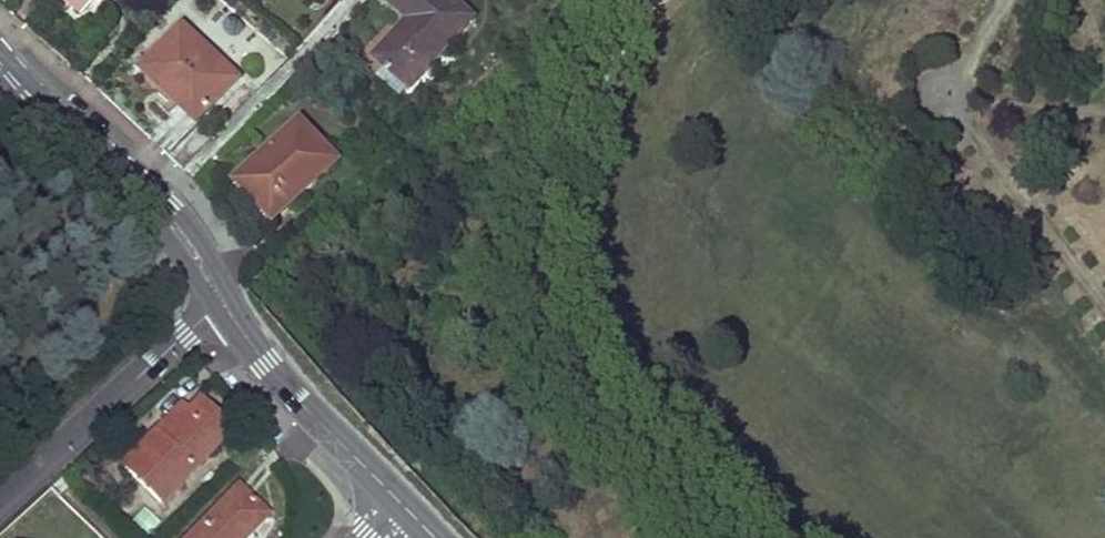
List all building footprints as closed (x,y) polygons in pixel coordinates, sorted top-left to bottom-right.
[(68,8),(79,17),(95,0),(58,0),(68,8)] [(374,60),(408,90),(472,18),(451,0),(395,0),(390,6),(407,23),(374,60)] [(237,79),(181,27),(138,72),(163,95),(169,101),(174,95),(200,119),(237,79)] [(174,95),(169,101),(195,124),(200,119),(174,95)] [(300,123),(235,183),(255,205),(270,221),(335,161),(300,123)] [(163,503),(232,431),(218,417),(202,401),(189,414),(164,440),(157,433),(125,466),(163,503)] [(189,414),(182,408),(157,433),(164,440),(189,414)] [(269,516),(241,488),(193,537),(249,537),(269,516)] [(141,508),(131,524),(150,537),(161,520),(141,508)]
